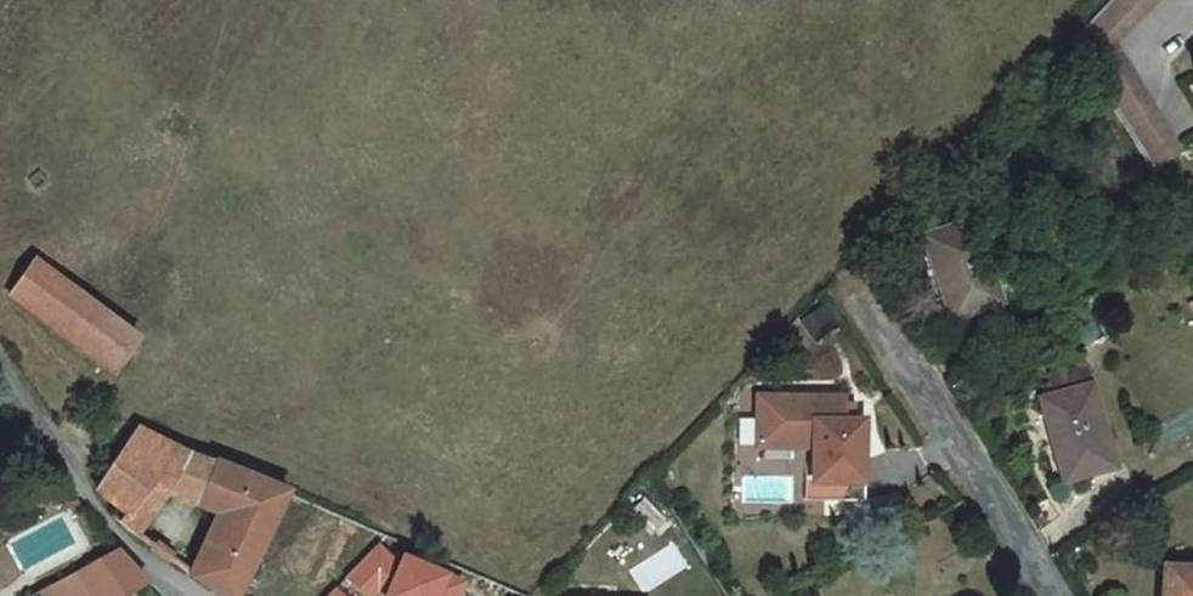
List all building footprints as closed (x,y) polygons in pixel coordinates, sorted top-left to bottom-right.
[(1076,39),(1157,173),(1186,155),(1122,46),(1164,0),(1114,0),(1076,39)] [(979,341),(950,259),(903,277),(933,358),(979,341)] [(127,349),(35,279),(7,314),(99,387),(127,349)] [(1090,516),(1063,415),(1021,427),(1027,447),(1021,448),(1047,530),(1090,516)] [(286,491),(142,420),(105,487),(138,508),(137,511),(156,524),(172,497),(219,519),(195,569),(231,595),(246,595),(286,491)] [(742,423),(741,444),(756,445),(758,424),(742,423)] [(842,516),(846,454),(826,452),(827,429),(758,424),(756,445),(741,444),(739,474),(794,478),(792,512),(842,516)] [(644,592),(689,566),(675,542),(630,568),(644,592)] [(147,581),(116,546),(76,569),(93,595),(94,595),(124,595),(147,581)] [(76,569),(28,595),(29,595),(91,595),(93,595),(76,569)]
